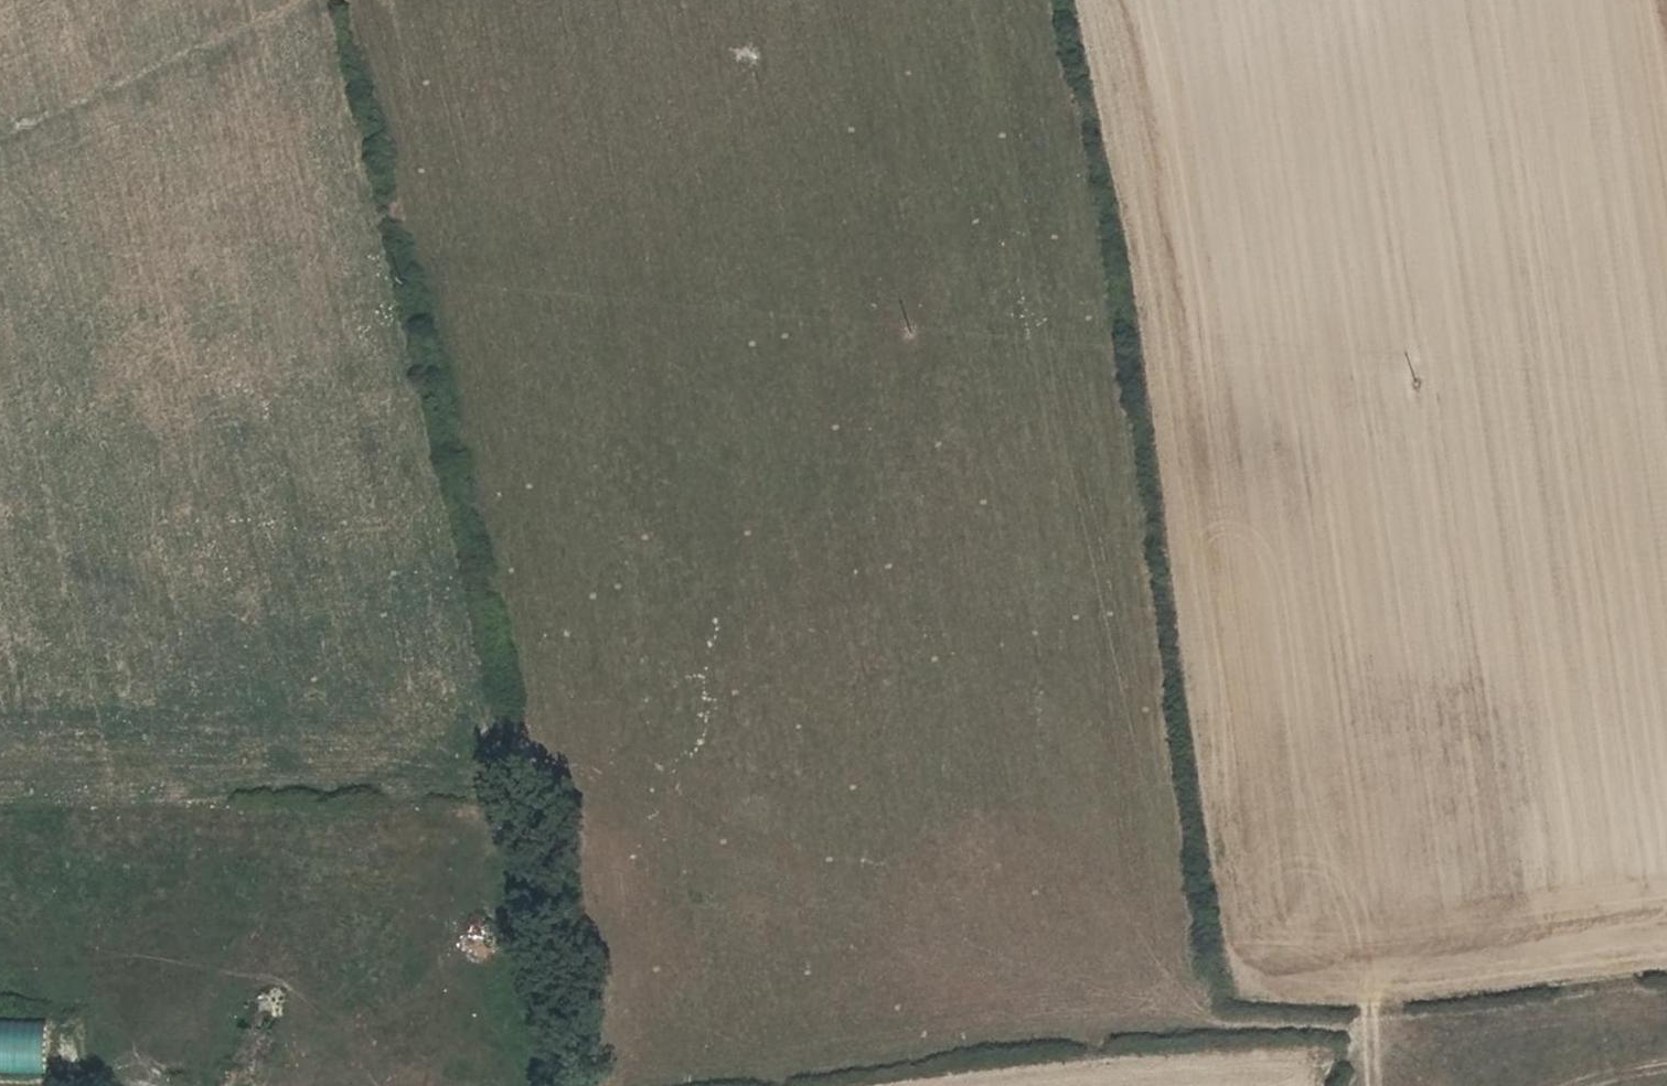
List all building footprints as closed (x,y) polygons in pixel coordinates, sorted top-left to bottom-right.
[(0,1020),(0,1070),(40,1071),(41,1021),(0,1020)]
